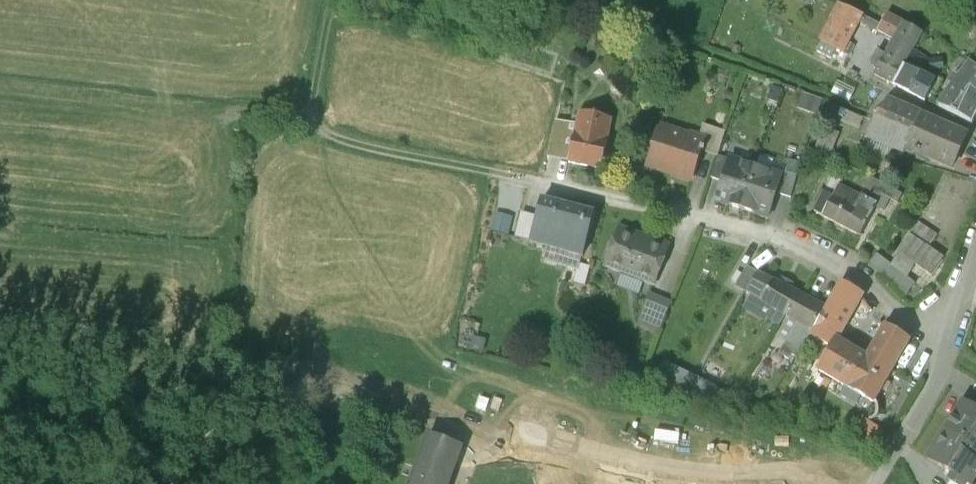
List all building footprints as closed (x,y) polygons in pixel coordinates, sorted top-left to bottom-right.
[(461,0),(450,0),(445,16),(455,19),(461,0)] [(495,11),(485,8),(479,27),(489,30),(495,11)] [(861,29),(864,23),(841,12),(822,49),(844,61),(861,29)] [(896,47),(905,30),(888,21),(882,32),(864,23),(861,29),(896,47)] [(894,92),(905,73),(908,68),(914,57),(924,40),(905,30),(896,47),(876,83),(894,92)] [(936,47),(927,59),(951,75),(959,61),(936,47)] [(914,57),(908,68),(929,79),(934,70),(914,57)] [(971,71),(961,85),(957,83),(951,91),(954,94),(939,113),(972,131),(975,123),(975,74),(971,71)] [(932,92),(936,93),(938,89),(905,73),(894,92),(925,109),(933,96),(930,95),(932,92)] [(797,122),(818,125),(822,103),(801,100),(797,122)] [(889,108),(876,123),(913,139),(914,140),(922,123),(889,108)] [(876,123),(867,144),(906,160),(908,155),(953,174),(967,143),(922,123),(914,140),(913,139),(876,123)] [(719,164),(719,163),(727,140),(705,133),(701,144),(708,146),(704,159),(719,164)] [(655,151),(651,163),(654,168),(667,172),(665,179),(690,187),(696,184),(704,159),(708,146),(701,144),(692,141),(691,144),(662,135),(656,152),(655,151)] [(569,158),(573,159),(571,170),(587,173),(585,185),(601,188),(609,147),(578,141),(576,148),(571,147),(569,158)] [(795,152),(792,161),(814,168),(816,158),(795,152)] [(654,168),(651,163),(648,173),(665,179),(667,172),(654,168)] [(724,189),(731,166),(719,163),(719,164),(712,186),(724,189)] [(743,217),(757,174),(731,166),(724,189),(718,208),(732,212),(731,213),(743,217)] [(790,167),(786,184),(780,202),(792,205),(802,170),(790,167)] [(897,170),(894,175),(890,173),(886,180),(894,185),(899,178),(897,177),(900,172),(897,170)] [(819,181),(823,182),(813,203),(819,205),(822,198),(834,204),(840,192),(842,193),(848,179),(822,172),(819,181)] [(786,184),(757,174),(743,217),(756,221),(756,220),(770,224),(777,201),(780,202),(786,184)] [(834,204),(833,207),(856,219),(847,236),(862,244),(872,225),(871,225),(877,213),(885,217),(891,206),(899,210),(904,201),(872,185),(862,204),(842,193),(840,192),(834,204)] [(822,198),(819,205),(817,208),(821,210),(816,220),(824,224),(833,207),(834,204),(822,198)] [(833,207),(824,224),(847,236),(856,219),(833,207)] [(595,222),(545,208),(534,249),(584,263),(595,222)] [(911,214),(908,218),(916,223),(919,219),(911,214)] [(920,230),(899,259),(901,260),(918,272),(932,282),(945,265),(930,254),(938,243),(920,230)] [(670,254),(621,236),(607,273),(656,291),(670,254)] [(918,272),(901,260),(892,272),(909,284),(918,272)] [(908,302),(917,290),(909,284),(892,272),(879,261),(870,272),(882,282),(908,302)] [(700,274),(695,284),(703,288),(708,277),(700,274)] [(763,308),(775,288),(749,275),(739,293),(749,298),(748,299),(752,302),(753,301),(762,306),(761,307),(763,308)] [(781,317),(792,323),(804,303),(775,288),(763,308),(765,309),(765,308),(776,314),(775,315),(780,318),(781,317)] [(827,316),(812,341),(834,354),(838,347),(863,303),(841,291),(827,316)] [(650,302),(640,328),(663,337),(673,310),(650,302)] [(812,341),(827,316),(816,310),(819,305),(813,302),(810,307),(804,303),(792,323),(801,328),(794,337),(808,347),(812,341)] [(910,350),(886,336),(868,365),(857,358),(846,375),(851,377),(843,390),(874,409),(910,350)] [(808,347),(794,337),(787,349),(802,358),(808,347)] [(857,358),(838,347),(834,354),(820,377),(843,390),(851,377),(846,375),(857,358)] [(666,368),(657,392),(713,415),(732,420),(740,406),(718,395),(719,393),(666,368)] [(975,454),(975,414),(964,407),(947,436),(975,454)] [(863,425),(858,438),(877,446),(883,434),(863,425)] [(975,483),(975,454),(947,436),(929,465),(951,481),(950,483),(975,483)] [(416,483),(453,483),(463,454),(430,442),(416,483)]
